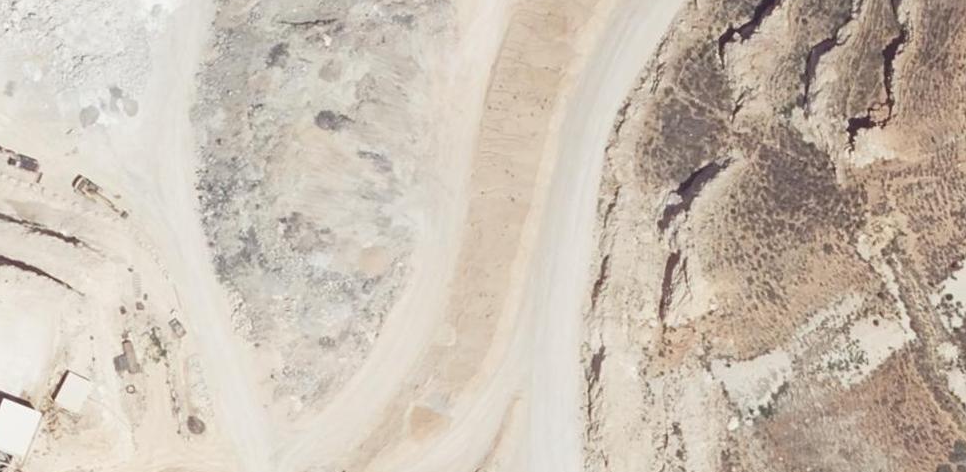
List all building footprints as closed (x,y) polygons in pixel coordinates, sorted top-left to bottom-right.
[(20,457),(30,430),(1,420),(0,421),(0,456),(2,451),(20,457)]
